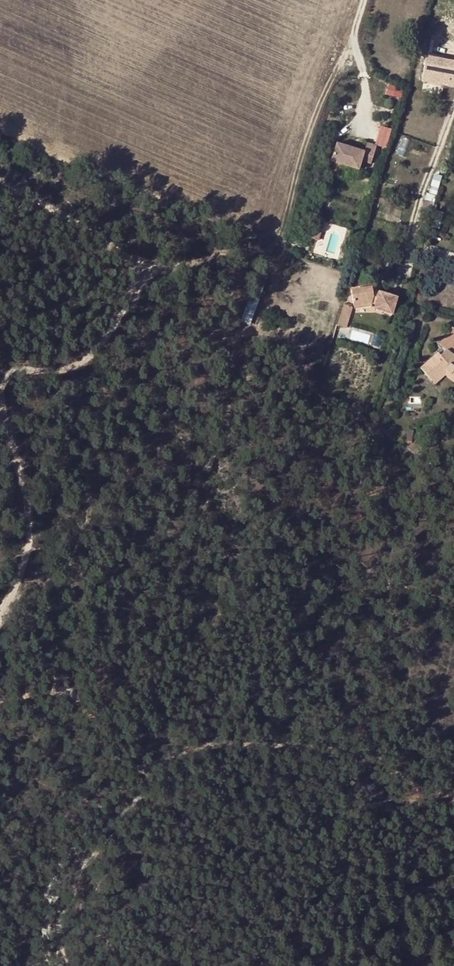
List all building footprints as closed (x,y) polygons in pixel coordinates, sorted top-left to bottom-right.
[(420,84),(453,85),(453,59),(421,58),(420,84)] [(364,150),(337,142),(331,160),(358,168),(361,159),(371,162),(377,143),(367,140),(364,150)] [(358,168),(331,160),(329,168),(356,176),(358,168)] [(431,215),(434,203),(424,200),(420,212),(431,215)] [(372,293),(371,288),(371,286),(351,290),(353,305),(371,303),(371,301),(375,303),(373,308),(392,314),(397,296),(379,291),(378,294),(372,293)] [(351,307),(343,304),(336,325),(345,328),(351,307)] [(453,355),(453,353),(453,328),(452,327),(439,344),(446,349),(440,356),(438,353),(420,368),(432,381),(444,370),(451,375),(452,373),(453,374),(453,356),(453,355)] [(452,373),(451,375),(444,370),(432,381),(434,383),(444,375),(453,382),(453,374),(452,373)]
